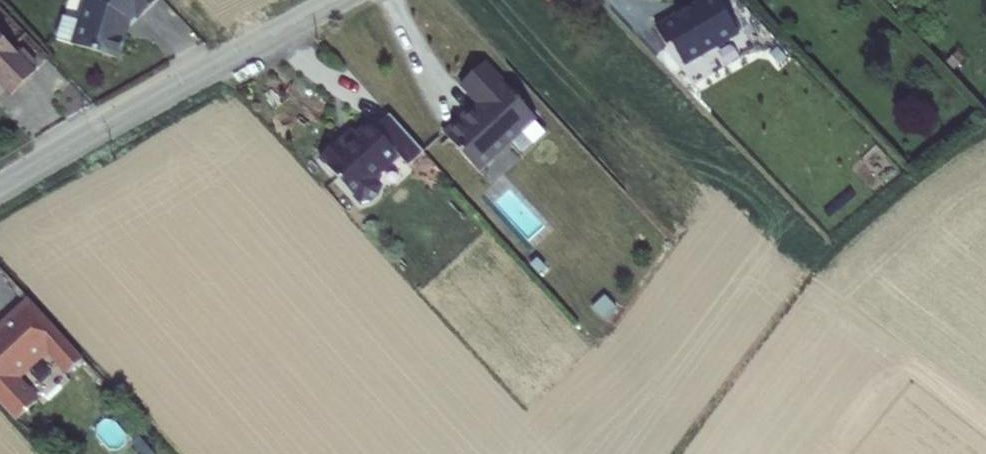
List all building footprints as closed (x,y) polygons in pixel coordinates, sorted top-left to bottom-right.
[(83,20),(66,15),(59,37),(76,42),(75,44),(120,58),(127,36),(123,35),(129,17),(134,12),(141,19),(161,0),(89,0),(83,20)] [(653,29),(663,48),(669,44),(681,66),(736,35),(716,0),(704,0),(686,10),(685,8),(672,15),(673,17),(653,29)] [(38,72),(0,33),(0,76),(6,70),(22,86),(38,72)] [(965,58),(958,50),(946,61),(953,69),(965,58)] [(539,123),(488,67),(464,90),(483,110),(465,127),(462,124),(445,140),(480,178),(539,123)] [(422,154),(388,116),(373,129),(368,123),(354,135),(342,146),(338,143),(337,141),(317,158),(359,205),(368,202),(374,196),(378,188),(372,181),(397,158),(406,168),(422,154)] [(351,132),(338,143),(342,146),(354,135),(351,132)] [(510,276),(503,282),(515,295),(522,289),(510,276)] [(26,299),(0,323),(0,407),(13,421),(35,400),(15,378),(44,351),(65,373),(80,359),(26,299)] [(603,326),(615,314),(603,303),(592,314),(603,326)]
